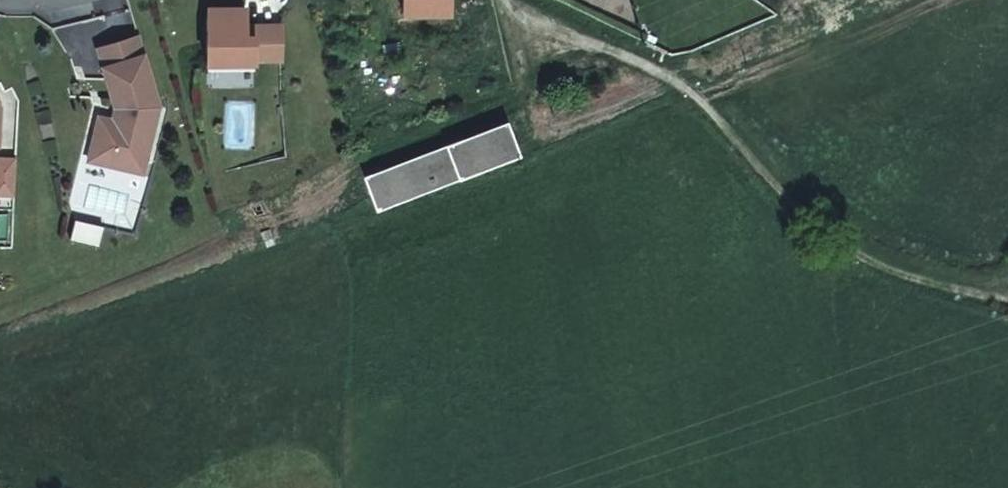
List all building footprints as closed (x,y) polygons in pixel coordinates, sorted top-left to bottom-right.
[(406,10),(451,10),(451,0),(406,0),(406,10)] [(245,6),(207,6),(207,63),(255,62),(255,59),(255,35),(245,35),(245,26),(245,6)] [(282,26),(245,26),(245,35),(255,35),(255,59),(282,59),(282,26)] [(98,49),(103,67),(143,55),(138,37),(98,49)] [(143,55),(103,67),(115,107),(121,109),(120,113),(124,114),(123,122),(98,116),(93,140),(112,144),(110,154),(145,163),(158,106),(143,55)] [(516,157),(503,123),(359,178),(373,212),(516,157)] [(112,144),(93,140),(88,159),(143,172),(145,163),(110,154),(112,144)]
